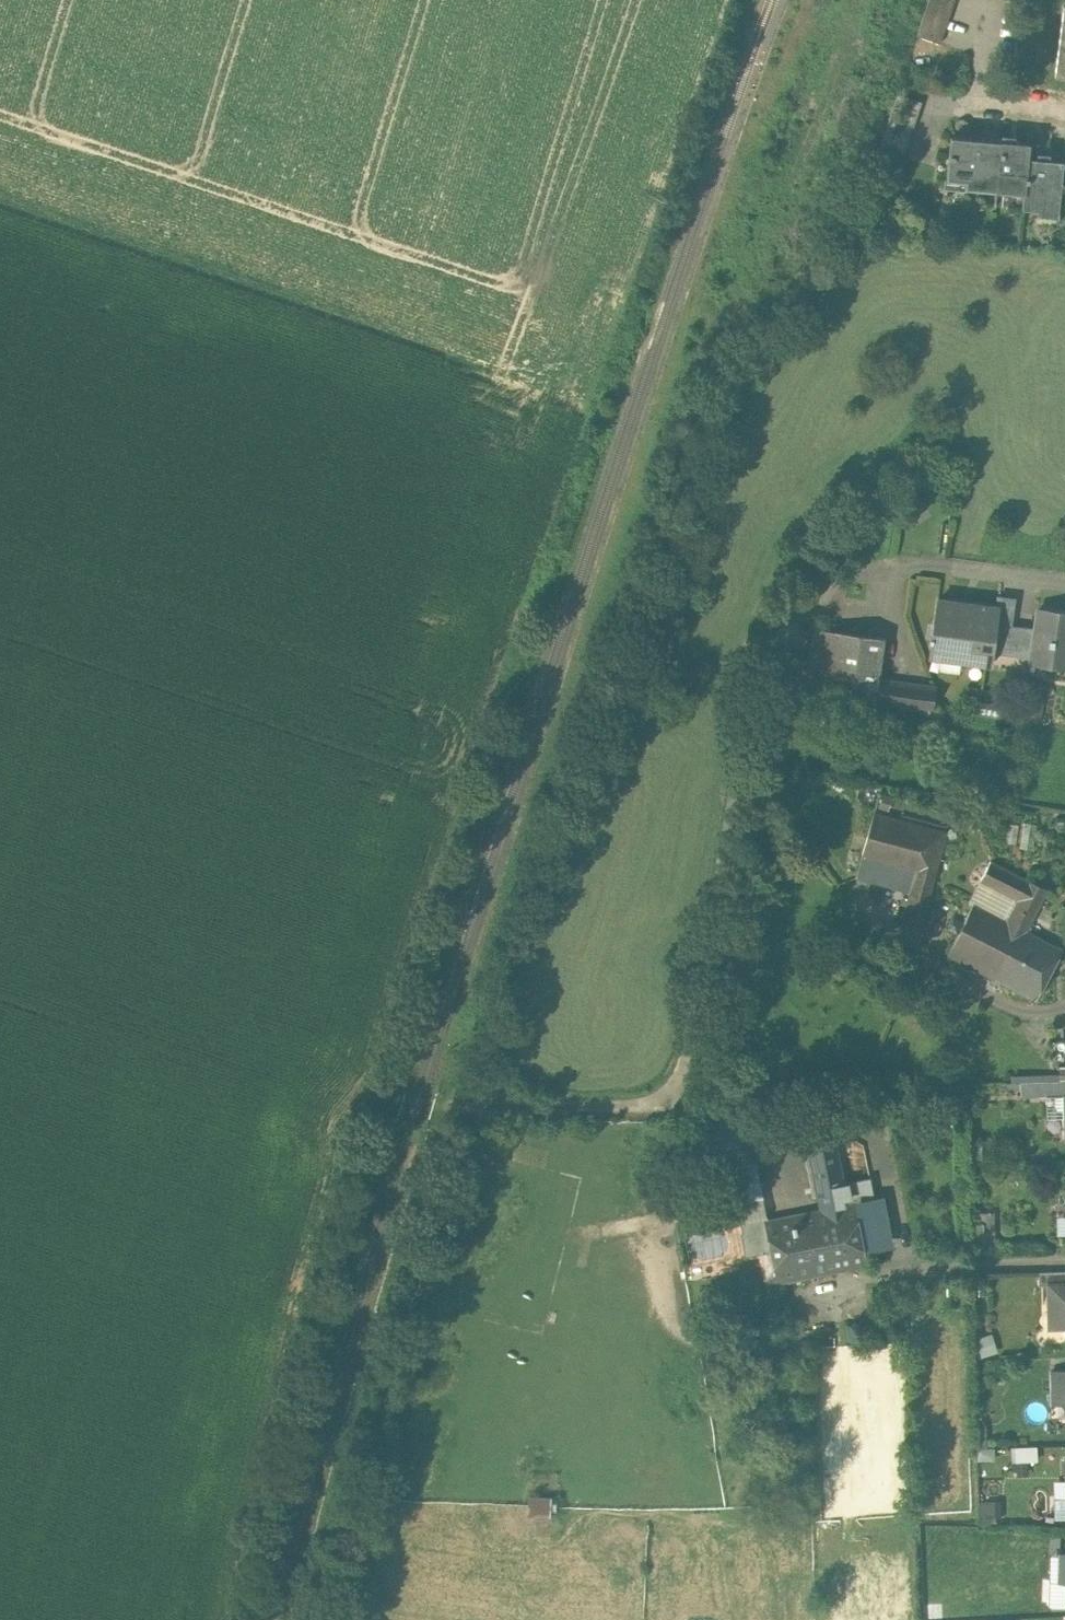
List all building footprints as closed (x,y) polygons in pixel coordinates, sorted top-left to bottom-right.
[(942,41),(956,0),(931,0),(920,33),(942,41)] [(1064,77),(1064,4),(1055,76),(1064,77)] [(947,181),(998,185),(1003,135),(951,131),(947,181)] [(1030,137),(1003,135),(998,185),(1026,187),(1028,156),(1030,137)] [(1062,159),(1028,156),(1026,187),(1024,204),(1058,207),(1062,159)] [(1041,610),(1039,628),(1016,626),(1018,596),(1008,595),(1007,603),(944,597),(940,650),(1036,659),(1036,663),(1064,665),(1064,612),(1041,610)] [(789,692),(942,710),(945,683),(890,677),(894,637),(820,628),(816,658),(793,655),(789,692)] [(933,897),(952,831),(883,811),(863,876),(933,897)] [(1042,1003),(1064,960),(1064,948),(1034,931),(1055,891),(999,860),(988,880),(1023,898),(1012,919),(984,904),(956,957),(1042,1003)] [(784,1285),(874,1267),(861,1204),(879,1200),(874,1177),(857,1181),(849,1142),(814,1149),(826,1208),(771,1219),(784,1285)] [(1054,1283),(1055,1328),(1064,1328),(1064,1283),(1054,1283)] [(1052,1371),(1053,1406),(1064,1406),(1064,1370),(1052,1371)]
